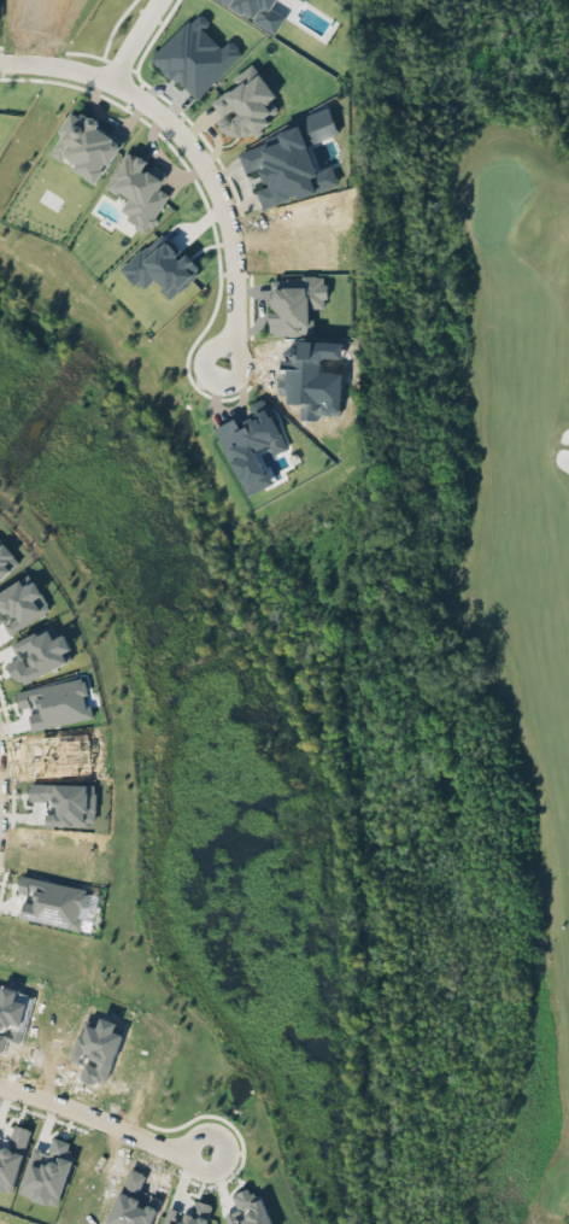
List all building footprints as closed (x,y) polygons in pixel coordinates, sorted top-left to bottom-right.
[(276,33),(286,16),(272,8),(277,0),(219,0),(276,33)] [(242,52),(230,40),(224,46),(199,21),(194,26),(188,20),(153,58),(197,100),(242,52)] [(277,96),(253,63),(233,78),(237,83),(208,105),(238,145),(281,113),(272,100),(277,96)] [(124,139),(74,110),(49,153),(63,161),(64,161),(99,182),(124,139)] [(107,188),(128,197),(119,216),(151,231),(167,193),(159,190),(167,172),(149,163),(150,160),(125,149),(107,188)] [(145,262),(135,253),(121,269),(144,290),(153,280),(173,299),(201,268),(184,252),(185,251),(169,236),(145,262)] [(312,334),(312,308),(326,308),(325,277),(274,278),(274,312),(270,312),(270,335),(312,334)] [(250,495),(273,484),(257,450),(269,445),(273,456),(289,448),(265,396),(250,403),(257,419),(241,427),(238,421),(228,426),(236,443),(228,447),(250,495)] [(3,622),(10,634),(52,609),(35,579),(25,585),(22,579),(0,592),(0,624),(3,622)] [(33,729),(92,718),(87,694),(88,694),(85,677),(16,689),(20,711),(29,710),(33,729)] [(21,918),(81,931),(84,918),(81,918),(87,889),(21,875),(18,892),(26,894),(21,918)] [(31,1129),(15,1124),(7,1150),(0,1147),(0,1190),(12,1193),(31,1129)] [(57,1205),(77,1143),(53,1136),(48,1151),(34,1146),(18,1193),(57,1205)] [(253,1195),(249,1187),(232,1195),(238,1208),(224,1215),(228,1223),(274,1223),(259,1192),(253,1195)]
